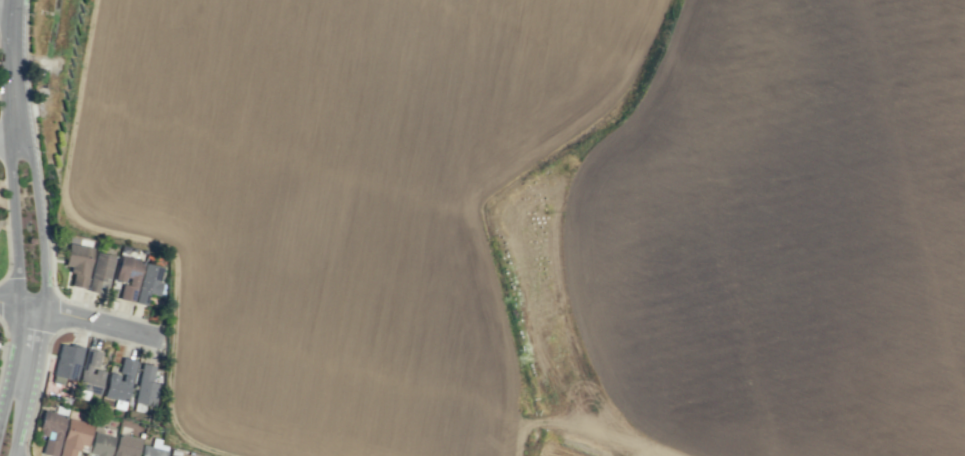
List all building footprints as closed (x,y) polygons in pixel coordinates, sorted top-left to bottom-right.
[(92,248),(68,243),(64,265),(71,267),(68,286),(84,288),(92,248)] [(96,293),(99,284),(106,286),(114,256),(95,251),(85,290),(96,293)] [(114,279),(123,281),(119,299),(132,302),(142,260),(119,255),(114,279)] [(156,296),(163,268),(144,263),(133,302),(145,305),(148,293),(156,296)] [(82,348),(60,342),(50,381),(62,384),(63,378),(74,381),(82,348)] [(103,371),(95,369),(99,352),(85,348),(75,389),(98,394),(103,371)] [(108,372),(102,397),(125,402),(135,361),(123,358),(119,375),(108,372)] [(153,365),(139,363),(135,403),(155,406),(157,383),(151,382),(153,365)] [(52,455),(56,455),(65,415),(42,410),(37,434),(44,436),(40,453),(52,455)] [(78,444),(86,446),(91,424),(67,418),(58,455),(75,455),(78,444)] [(112,435),(92,432),(89,453),(94,454),(94,455),(108,455),(112,435)] [(117,433),(111,455),(136,455),(140,439),(117,433)]
